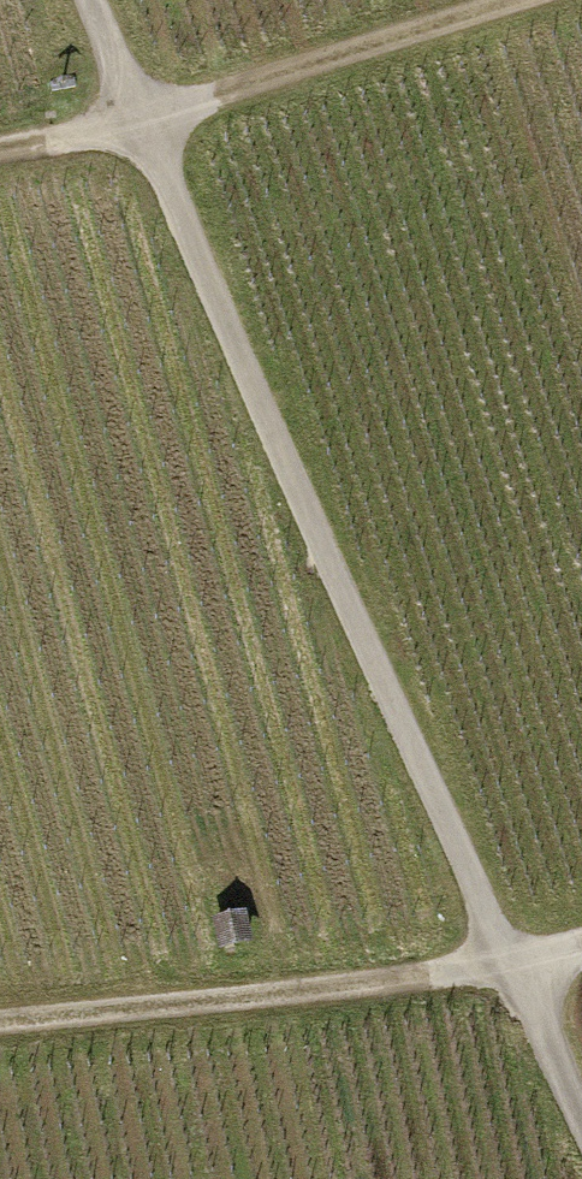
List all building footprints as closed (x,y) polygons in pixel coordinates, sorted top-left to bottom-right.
[(218,922),(224,949),(249,944),(243,916),(218,922)]
